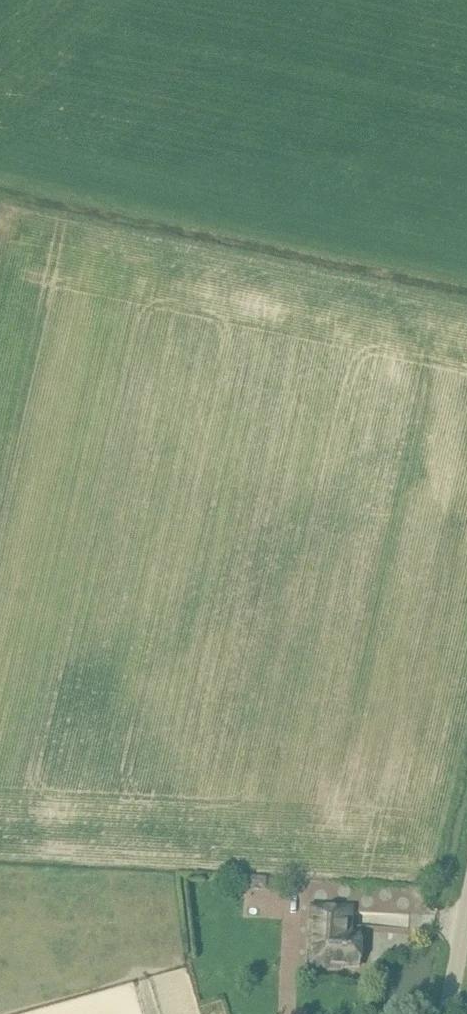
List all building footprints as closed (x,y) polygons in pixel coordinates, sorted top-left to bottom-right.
[(310,967),(321,967),(339,968),(340,966),(359,967),(360,939),(348,938),(350,910),(313,908),(312,919),(310,967)] [(405,946),(406,928),(386,927),(385,945),(405,946)]
